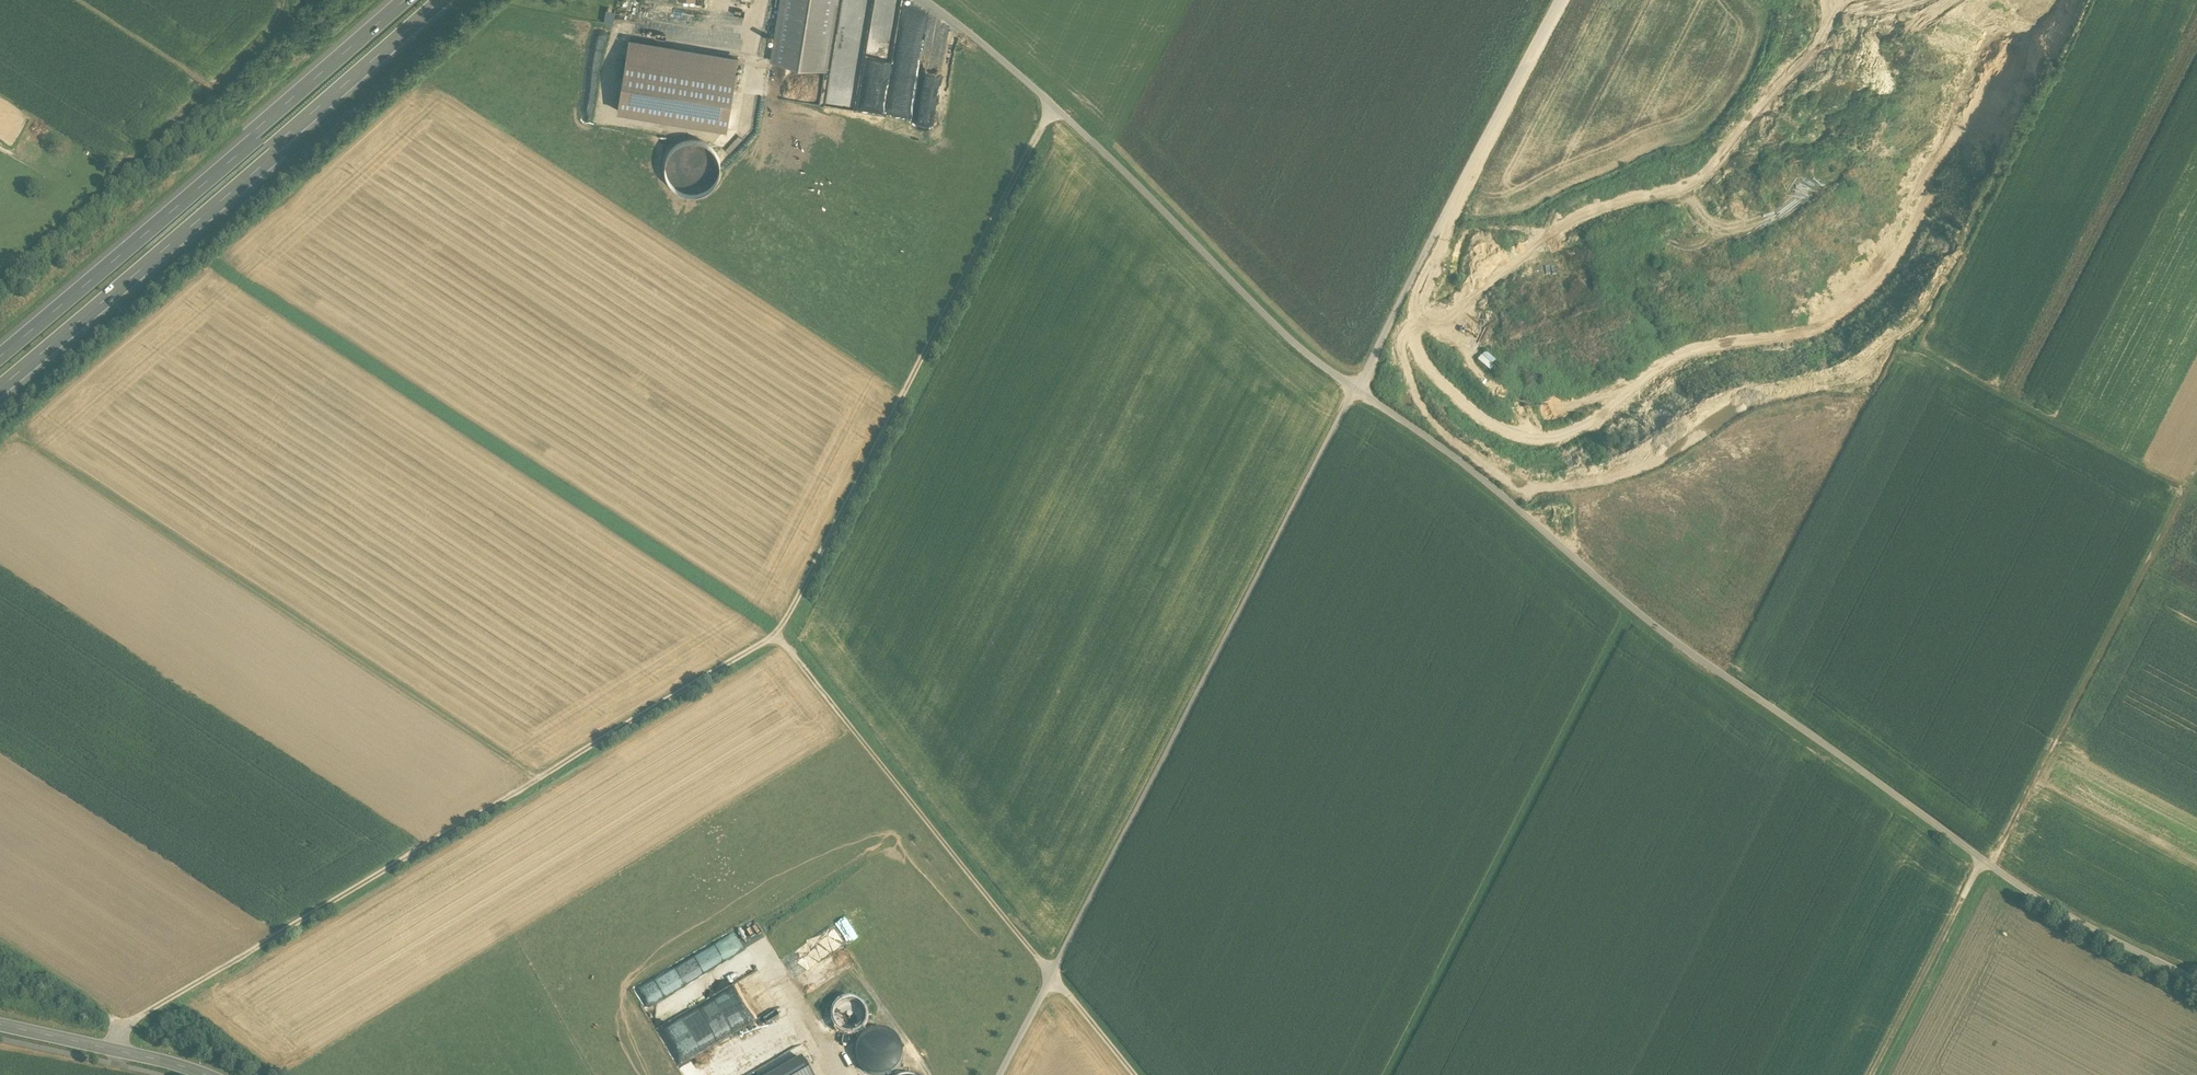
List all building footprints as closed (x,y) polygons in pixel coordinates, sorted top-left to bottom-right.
[(771,60),(826,69),(837,0),(781,0),(771,60)] [(606,23),(615,23),(616,11),(607,10),(606,23)] [(738,59),(629,41),(617,110),(727,128),(738,59)] [(719,191),(718,141),(678,142),(678,192),(719,191)] [(1500,373),(1486,362),(1482,367),(1496,378),(1500,373)] [(766,1019),(754,990),(765,985),(761,977),(698,1003),(713,1040),(766,1019)] [(836,1007),(832,1014),(832,1021),(835,1029),(843,1035),(854,1036),(861,1032),(866,1026),(868,1019),(867,1012),(864,1008),(860,1004),(853,1001),(845,1001),(841,1003),(836,1007)] [(889,1032),(883,1030),(876,1030),(866,1034),(859,1041),(856,1050),(857,1059),(862,1069),(872,1074),(888,1074),(896,1070),(902,1061),(903,1052),(899,1040),(889,1032)] [(776,1074),(810,1074),(801,1060),(776,1074)]
